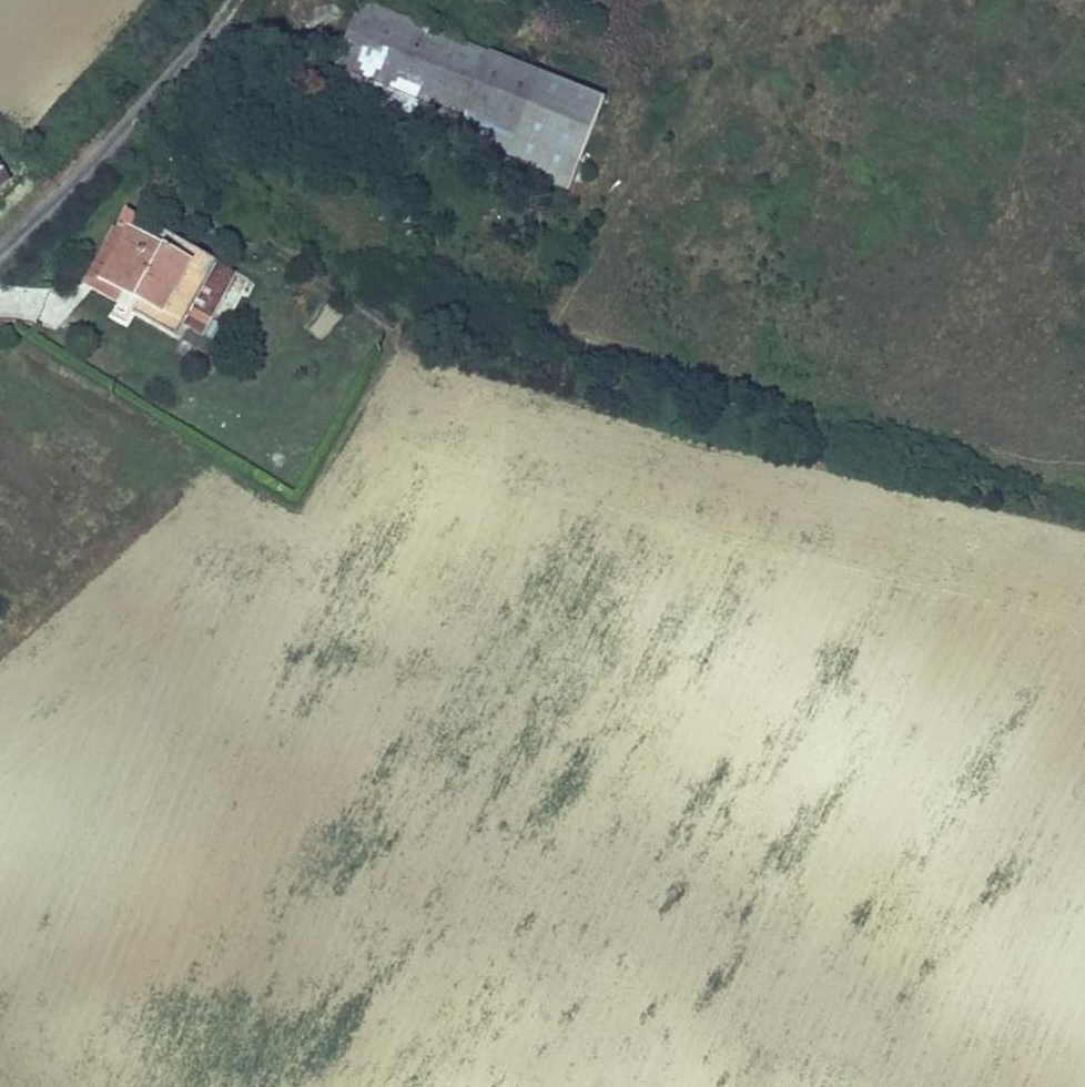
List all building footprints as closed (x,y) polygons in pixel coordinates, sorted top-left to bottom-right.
[(340,57),(583,154),(618,67),(449,0),(362,0),(340,57)] [(110,309),(122,315),(148,328),(141,343),(175,360),(217,279),(147,244),(138,260),(114,248),(110,257),(100,252),(74,303),(105,319),(110,309)] [(148,328),(122,315),(115,329),(141,343),(148,328)]
